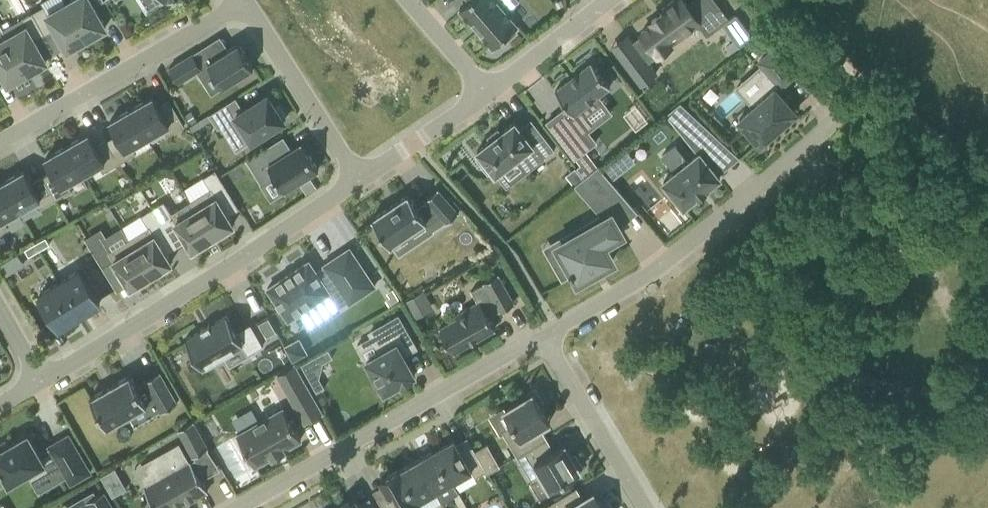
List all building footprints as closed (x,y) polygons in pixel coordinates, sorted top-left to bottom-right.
[(67,3),(87,38),(106,27),(94,6),(104,0),(72,0),(67,3)] [(460,8),(472,21),(473,21),(482,32),(494,46),(505,36),(508,39),(517,31),(514,28),(518,24),(497,0),(469,0),(460,8)] [(728,17),(715,0),(691,0),(686,4),(684,0),(671,0),(661,8),(663,10),(651,19),(653,21),(641,31),(644,35),(633,43),(637,49),(623,60),(640,83),(656,72),(647,60),(698,22),(702,26),(707,22),(712,29),(728,17)] [(87,38),(67,3),(48,14),(44,6),(33,12),(45,34),(56,28),(68,49),(87,38)] [(35,41),(45,34),(32,13),(21,19),(26,27),(7,38),(27,72),(47,61),(35,41)] [(747,28),(734,38),(740,46),(753,36),(747,28)] [(763,37),(753,45),(761,54),(771,46),(763,37)] [(7,38),(0,42),(0,69),(8,84),(27,72),(7,38)] [(193,53),(169,68),(179,82),(198,70),(202,78),(214,71),(224,86),(254,66),(239,43),(214,59),(206,46),(194,54),(193,53)] [(761,81),(745,95),(752,103),(737,116),(745,125),(743,128),(752,138),(755,136),(761,143),(797,111),(776,88),(781,84),(782,85),(796,73),(771,45),(771,46),(761,54),(757,57),(762,63),(752,71),(761,81)] [(568,107),(548,122),(575,158),(597,142),(579,119),(602,101),(598,96),(611,87),(592,63),(576,75),(575,75),(575,76),(572,78),(571,78),(572,79),(556,91),(568,107)] [(236,97),(209,114),(218,128),(225,124),(230,133),(243,125),(253,141),(285,121),(284,119),(287,117),(279,105),(276,107),(268,94),(244,109),(236,97)] [(153,96),(132,108),(148,136),(163,128),(167,135),(185,125),(170,99),(159,105),(153,96)] [(667,111),(679,127),(686,121),(707,146),(719,136),(680,100),(679,101),(667,111)] [(148,136),(132,108),(110,120),(126,148),(116,154),(120,162),(137,153),(132,146),(148,136)] [(197,120),(192,111),(186,115),(191,124),(197,120)] [(502,131),(499,126),(487,135),(491,140),(478,150),(481,155),(478,158),(489,173),(493,170),(496,174),(520,156),(530,169),(555,149),(532,118),(521,127),(516,121),(502,131)] [(89,133),(68,145),(84,173),(100,164),(104,172),(120,162),(116,154),(107,139),(97,146),(89,133)] [(284,136),(247,159),(262,184),(276,176),(285,190),(319,169),(303,143),(292,149),(284,136)] [(675,171),(664,181),(684,206),(698,195),(700,197),(708,190),(706,188),(720,177),(700,152),(689,161),(675,144),(662,155),(675,171)] [(84,173),(68,145),(46,157),(54,170),(43,176),(52,191),(56,199),(73,190),(68,182),(84,173)] [(581,164),(578,167),(585,176),(599,165),(592,156),(581,164)] [(596,208),(619,188),(599,165),(585,176),(584,177),(575,184),(596,208)] [(584,177),(576,166),(566,174),(575,184),(584,177)] [(25,169),(3,182),(20,210),(35,201),(40,208),(56,199),(52,191),(41,197),(25,169)] [(226,229),(234,224),(217,196),(228,190),(216,169),(203,176),(211,188),(191,200),(215,240),(228,232),(226,229)] [(317,188),(311,178),(301,185),(307,194),(317,188)] [(3,182),(0,184),(0,231),(9,226),(5,219),(20,210),(3,182)] [(428,224),(440,215),(446,222),(447,223),(459,212),(438,188),(426,199),(427,201),(418,207),(409,193),(373,218),(390,245),(426,221),(428,224)] [(215,240),(191,200),(172,212),(164,201),(153,208),(165,228),(176,221),(193,249),(200,244),(202,248),(215,240)] [(155,234),(165,228),(153,208),(142,215),(149,226),(129,238),(154,278),(166,270),(165,267),(172,262),(155,234)] [(593,225),(559,244),(573,268),(570,270),(573,274),(575,273),(579,279),(591,272),(591,273),(602,266),(614,259),(604,242),(622,232),(610,209),(591,220),(593,225)] [(50,244),(46,237),(36,243),(40,250),(50,244)] [(154,278),(129,238),(109,251),(131,287),(139,282),(141,286),(154,278)] [(29,255),(40,250),(36,243),(25,249),(29,255)] [(376,285),(350,247),(324,264),(326,266),(317,271),(309,260),(268,287),(289,319),(301,311),(310,325),(328,313),(319,299),(339,286),(350,302),(376,285)] [(14,267),(9,259),(1,265),(7,275),(13,272),(14,267)] [(80,270),(60,282),(80,315),(100,303),(85,278),(103,266),(98,259),(80,270)] [(440,327),(454,351),(496,327),(489,316),(500,309),(501,310),(515,303),(498,273),(484,281),(485,282),(472,290),(478,301),(456,314),(458,317),(440,327)] [(80,315),(60,282),(40,294),(60,327),(80,315)] [(415,315),(433,307),(425,290),(407,298),(415,315)] [(264,345),(251,323),(237,331),(227,314),(185,338),(202,367),(242,344),(248,354),(264,345)] [(370,332),(372,335),(358,344),(377,377),(374,379),(381,390),(384,389),(385,391),(415,374),(405,355),(419,347),(399,314),(384,322),(385,323),(370,332)] [(277,330),(269,317),(259,322),(267,336),(277,330)] [(307,352),(303,345),(292,342),(285,346),(293,359),(307,352)] [(329,348),(320,354),(324,362),(333,356),(329,348)] [(306,422),(322,413),(295,364),(278,374),(306,422)] [(154,398),(162,412),(178,402),(160,371),(144,380),(145,382),(138,386),(131,374),(91,397),(108,426),(148,404),(147,402),(154,398)] [(325,387),(320,377),(312,381),(318,391),(325,387)] [(547,438),(540,426),(551,420),(541,404),(544,403),(535,388),(527,393),(529,396),(505,410),(513,424),(502,430),(518,455),(547,438)] [(285,448),(301,439),(283,407),(238,433),(256,465),(272,455),(273,457),(286,450),(285,448)] [(179,428),(194,454),(207,446),(192,421),(179,428)] [(69,434),(50,445),(50,447),(40,453),(29,433),(9,445),(6,440),(0,444),(0,467),(9,483),(28,473),(32,480),(50,469),(49,467),(59,461),(72,483),(91,472),(69,434)] [(486,470),(475,450),(472,444),(462,450),(455,438),(437,448),(456,481),(474,471),(476,475),(486,470)] [(540,476),(549,490),(581,470),(579,468),(582,466),(576,454),(573,456),(564,443),(554,449),(547,438),(518,455),(532,480),(540,476)] [(134,469),(157,507),(177,507),(209,490),(192,460),(191,461),(180,442),(134,469)] [(488,472),(500,465),(488,443),(475,450),(486,470),(487,469),(488,472)] [(437,448),(419,458),(439,491),(444,501),(461,491),(456,481),(437,448)] [(208,473),(219,468),(212,450),(201,455),(208,473)] [(402,468),(421,502),(439,491),(419,458),(402,468)] [(117,467),(102,473),(111,494),(125,489),(117,467)] [(402,468),(402,467),(381,479),(388,492),(378,498),(384,507),(410,507),(421,502),(402,468)] [(594,492),(584,498),(577,487),(547,505),(549,507),(604,507),(594,492)] [(104,491),(97,495),(94,490),(62,507),(114,507),(104,491)] [(357,498),(339,507),(362,507),(357,498)]
